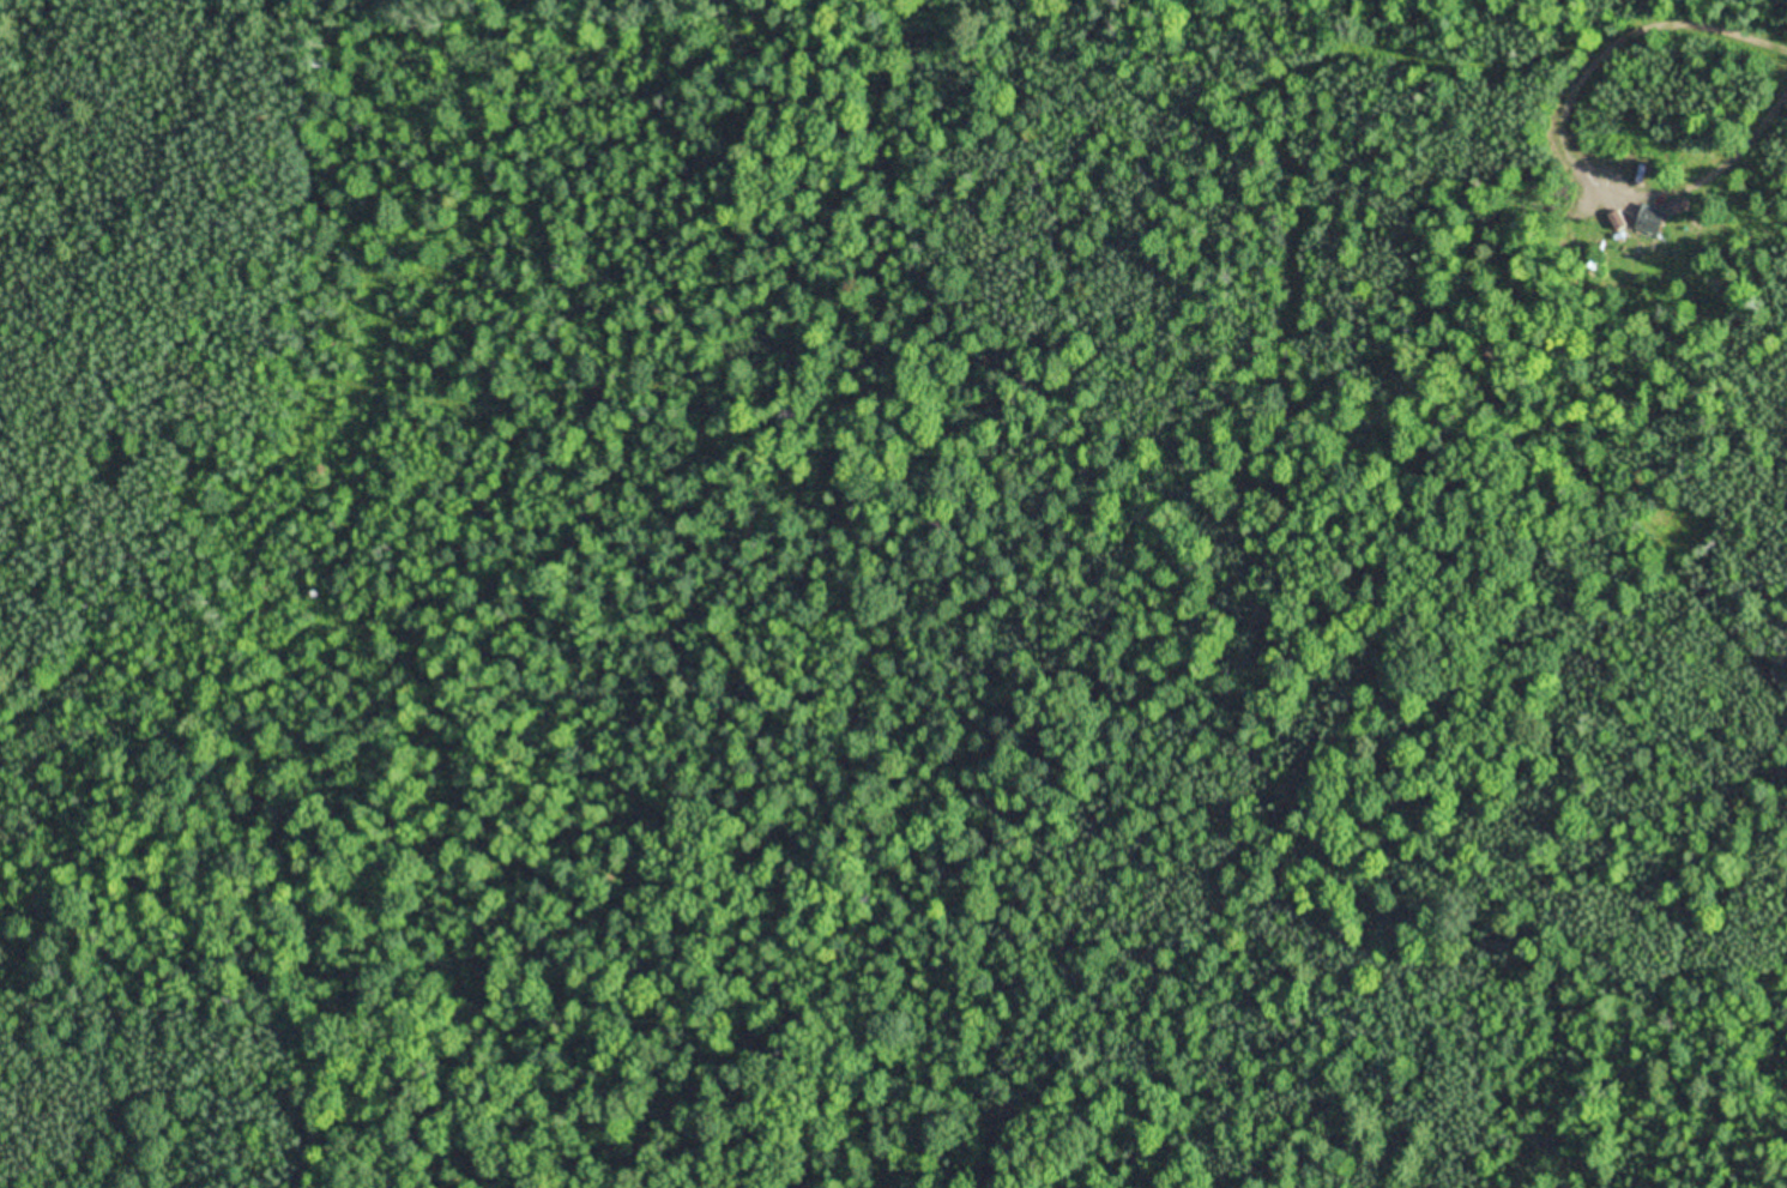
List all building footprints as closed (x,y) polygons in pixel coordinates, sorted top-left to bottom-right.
[(1665,236),(1672,212),(1648,205),(1640,229),(1665,236)]
